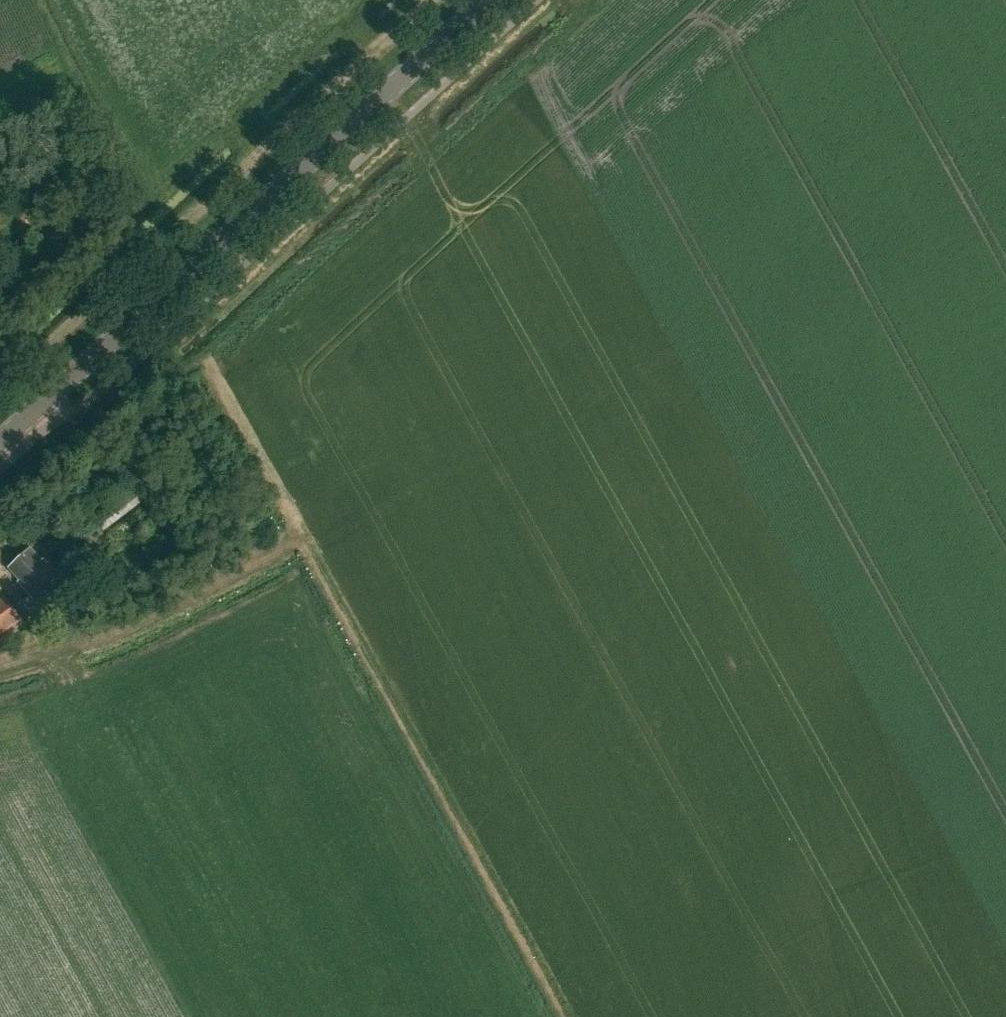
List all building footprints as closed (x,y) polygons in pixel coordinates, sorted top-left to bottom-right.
[(43,563),(31,549),(9,568),(20,581),(18,583),(44,613),(71,590),(45,561),(43,563)] [(22,621),(5,597),(0,600),(0,637),(22,621)]
